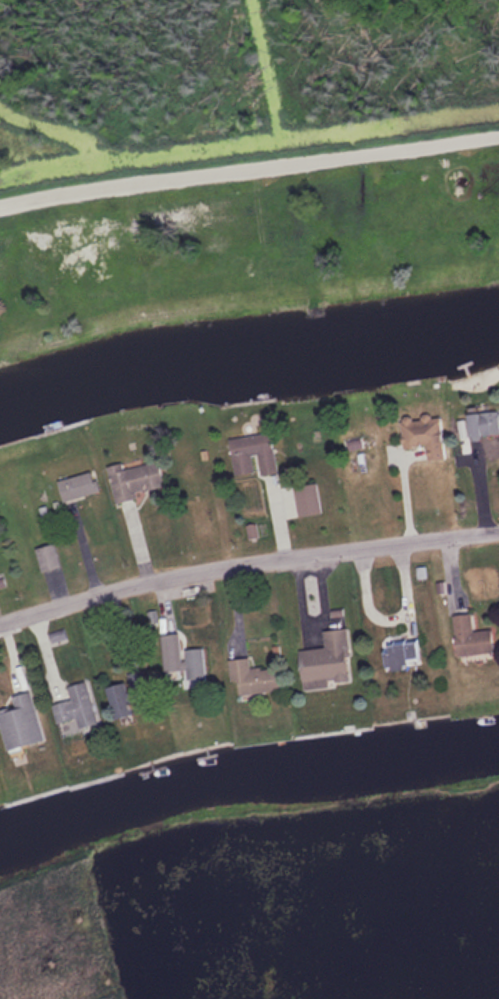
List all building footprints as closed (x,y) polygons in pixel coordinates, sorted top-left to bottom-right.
[(479,405),(466,407),(471,435),(498,431),(498,413),(498,407),(480,410),(479,405)] [(451,458),(448,413),(405,416),(407,446),(432,444),(433,459),(451,458)] [(273,431),(230,437),(235,474),(259,471),(260,473),(278,471),(273,431)] [(117,501),(139,496),(138,491),(167,485),(161,455),(109,466),(117,501)] [(58,477),(63,498),(100,490),(95,469),(58,477)] [(296,484),(297,490),(281,493),(285,516),(323,510),(319,481),(296,484)] [(63,564),(55,540),(35,547),(42,571),(63,564)] [(455,613),(459,654),(497,651),(496,627),(476,629),(474,611),(455,613)] [(325,628),(326,646),(301,648),(303,678),(353,676),(351,627),(325,628)] [(391,639),(391,668),(416,668),(416,657),(425,657),(425,639),(391,639)] [(205,646),(164,649),(165,670),(186,668),(187,678),(208,677),(205,646)] [(234,694),(281,688),(278,664),(252,667),(251,656),(230,658),(234,694)] [(105,678),(110,716),(132,713),(130,695),(148,693),(145,672),(105,678)] [(75,716),(76,726),(96,722),(88,680),(66,684),(68,698),(52,701),(55,720),(75,716)] [(3,747),(42,738),(30,688),(8,693),(11,706),(0,708),(0,732),(3,747)]
